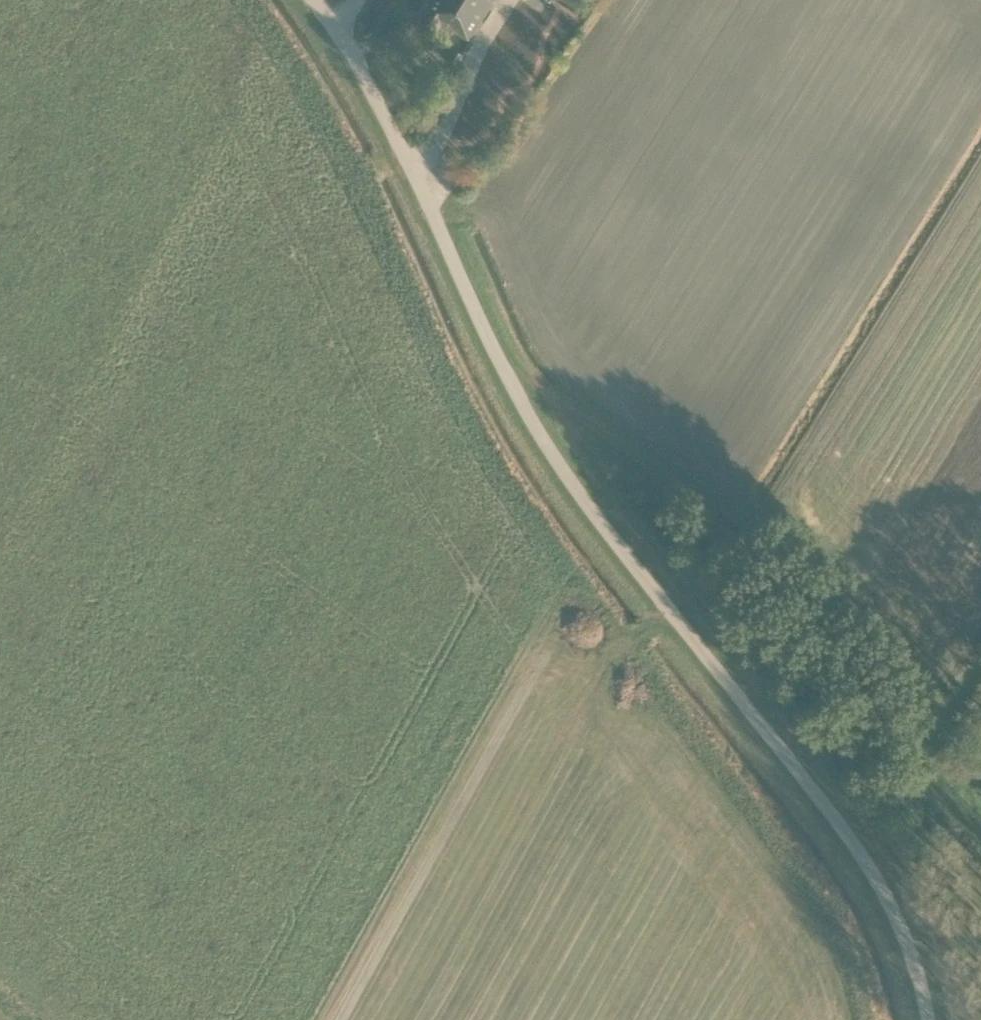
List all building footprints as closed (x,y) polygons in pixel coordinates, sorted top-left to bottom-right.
[(469,41),(496,0),(433,0),(419,21),(436,32),(442,23),(469,41)] [(465,57),(454,50),(448,60),(458,67),(465,57)]
